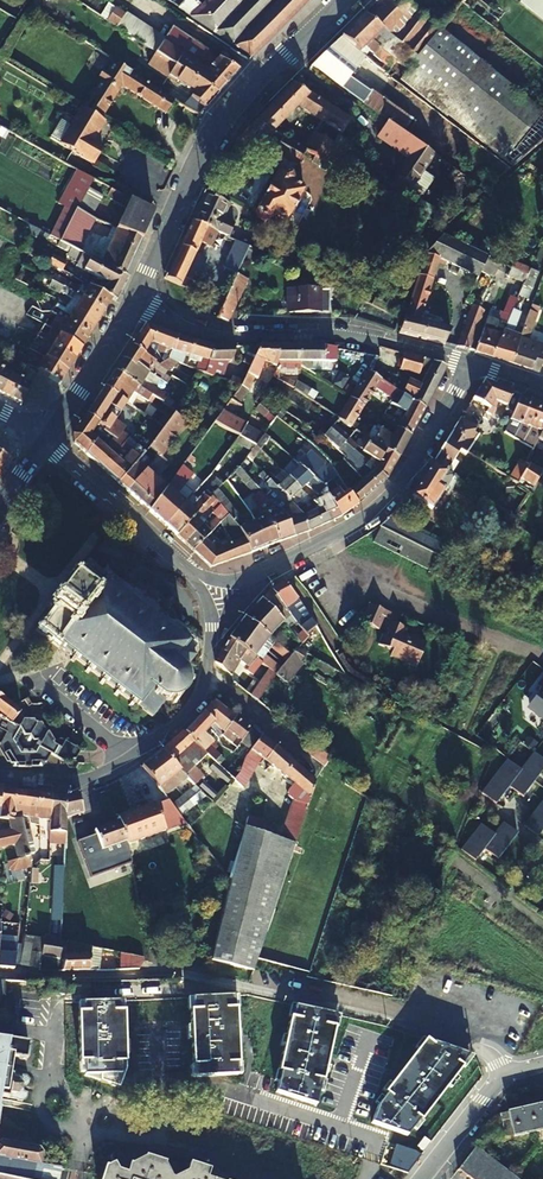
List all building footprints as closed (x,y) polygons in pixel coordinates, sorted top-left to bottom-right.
[(202,6),(196,0),(185,0),(179,7),(193,16),(252,54),(308,0),(208,0),(202,6)] [(402,0),(380,0),(365,15),(367,16),(417,58),(407,71),(399,79),(512,166),(542,140),(542,112),(439,29),(402,0)] [(492,1),(505,13),(515,0),(493,0),(492,1)] [(519,3),(526,8),(531,13),(538,18),(542,22),(542,0),(521,0),(519,3)] [(485,10),(480,16),(493,27),(498,21),(485,10)] [(365,15),(355,25),(380,48),(380,49),(397,62),(407,71),(417,58),(367,16),(365,15)] [(121,31),(127,34),(217,94),(238,71),(172,28),(164,40),(159,37),(130,18),(121,31)] [(341,38),(364,56),(368,52),(383,65),(380,68),(387,74),(397,62),(380,49),(380,48),(355,25),(341,38)] [(185,106),(199,114),(217,94),(127,34),(111,59),(160,90),(170,76),(194,92),(185,106)] [(387,122),(404,134),(404,133),(412,123),(350,77),(367,58),(364,56),(341,38),(313,65),(341,86),(341,88),(388,121),(387,122)] [(100,117),(103,119),(122,86),(164,112),(173,98),(160,90),(111,59),(110,58),(80,105),(100,117)] [(288,124),(303,110),(298,107),(308,95),(292,85),(256,122),(273,131),(284,120),(288,124)] [(316,100),(308,95),(298,107),(303,110),(308,113),(316,100)] [(321,121),(304,149),(306,150),(325,160),(339,137),(341,133),(323,121),(330,109),(316,100),(308,113),(321,121)] [(70,123),(59,143),(93,162),(102,147),(91,141),(103,119),(100,117),(80,105),(74,117),(70,123)] [(349,120),(330,109),(323,121),(341,133),(349,120)] [(49,137),(59,143),(70,123),(60,117),(49,137)] [(261,144),(275,151),(278,146),(269,141),(272,138),(281,142),(283,137),(273,131),(256,122),(239,140),(257,151),(261,144)] [(404,134),(387,122),(378,136),(409,157),(397,175),(399,177),(387,194),(412,208),(423,193),(413,186),(434,154),(404,134)] [(304,149),(283,137),(281,142),(278,146),(275,151),(275,152),(297,164),(298,165),(306,150),(304,149)] [(325,160),(339,168),(353,146),(339,137),(325,160)] [(93,178),(69,165),(61,178),(85,191),(93,178)] [(287,224),(305,190),(292,183),(293,181),(291,174),(283,169),(277,172),(256,211),(258,217),(266,221),(270,219),(272,223),(275,224),(274,226),(277,228),(279,226),(281,227),(284,226),(285,223),(287,224)] [(153,212),(93,178),(85,191),(78,204),(75,210),(95,218),(107,197),(125,207),(116,227),(117,228),(142,238),(153,212)] [(208,227),(222,234),(229,221),(222,217),(229,204),(206,192),(193,220),(208,227)] [(85,238),(95,218),(75,210),(61,240),(72,246),(95,259),(100,250),(90,244),(92,241),(85,238)] [(208,227),(193,220),(166,279),(180,285),(185,276),(196,281),(205,259),(195,254),(201,242),(204,243),(207,238),(203,236),(208,227)] [(222,234),(228,237),(234,224),(229,221),(222,234)] [(40,229),(31,224),(26,233),(36,238),(40,229)] [(142,238),(117,228),(101,262),(126,276),(142,238)] [(425,254),(477,277),(478,278),(488,257),(442,235),(425,254)] [(231,254),(244,260),(250,247),(237,241),(231,254)] [(95,259),(72,246),(68,254),(79,261),(76,266),(107,283),(102,292),(112,298),(115,300),(128,277),(126,276),(101,262),(95,259)] [(400,332),(444,343),(450,329),(439,326),(441,318),(423,314),(440,260),(425,254),(425,253),(399,332),(400,332)] [(54,254),(50,262),(63,269),(67,261),(54,254)] [(512,311),(519,296),(531,269),(514,261),(511,268),(507,276),(517,280),(499,322),(506,324),(512,311)] [(52,279),(63,286),(66,280),(54,274),(52,279)] [(229,322),(231,316),(245,287),(243,286),(247,278),(238,274),(227,297),(218,317),(229,322)] [(63,286),(52,279),(48,286),(59,292),(63,286)] [(102,292),(83,280),(78,287),(69,283),(66,288),(102,310),(104,311),(112,298),(102,292)] [(95,322),(97,323),(104,311),(102,310),(66,288),(64,292),(71,297),(67,305),(74,309),(95,322)] [(329,290),(288,289),(289,312),(329,312),(329,290)] [(402,309),(370,295),(366,302),(397,317),(399,317),(402,309)] [(526,298),(519,296),(512,311),(520,314),(526,298)] [(527,317),(531,306),(533,301),(526,298),(520,314),(527,317)] [(95,322),(74,309),(69,316),(55,306),(51,311),(57,315),(89,335),(97,323),(95,322)] [(457,346),(470,349),(484,311),(472,306),(457,346)] [(520,338),(531,342),(540,316),(539,315),(541,310),(531,306),(527,317),(523,330),(520,338)] [(89,335),(57,315),(49,328),(51,329),(82,348),(89,335)] [(487,317),(475,350),(475,352),(484,354),(492,357),(506,324),(499,322),(487,317)] [(157,350),(160,345),(153,342),(158,328),(145,323),(131,345),(132,346),(145,354),(147,351),(155,355),(157,350)] [(506,324),(492,357),(503,360),(515,328),(506,324)] [(153,342),(160,345),(173,350),(179,336),(158,328),(153,342)] [(503,360),(511,363),(520,338),(523,330),(515,328),(503,360)] [(36,336),(75,359),(82,348),(51,329),(47,335),(40,330),(36,336)] [(36,352),(43,357),(68,371),(75,359),(36,336),(34,341),(40,345),(36,352)] [(182,362),(187,365),(194,340),(179,336),(173,350),(170,358),(176,360),(179,352),(184,354),(182,362)] [(520,338),(511,363),(518,365),(531,369),(539,345),(531,342),(520,338)] [(187,365),(193,367),(197,358),(201,359),(198,369),(207,372),(215,346),(214,345),(194,340),(187,365)] [(124,356),(150,372),(155,375),(161,380),(164,376),(153,368),(157,362),(145,354),(132,346),(131,345),(124,356)] [(244,381),(241,386),(249,389),(256,376),(259,378),(267,361),(279,367),(277,345),(261,345),(252,365),(244,381)] [(252,365),(261,345),(250,345),(243,361),(252,365)] [(279,367),(279,368),(301,369),(300,363),(300,360),(300,345),(277,345),(279,367)] [(324,345),(300,345),(300,360),(336,360),(336,348),(324,345)] [(222,378),(225,374),(225,373),(227,362),(233,362),(236,346),(215,346),(207,372),(222,378)] [(14,366),(16,361),(20,353),(11,348),(5,360),(0,370),(0,393),(0,394),(10,373),(14,366)] [(25,355),(22,361),(27,364),(36,369),(58,383),(60,384),(68,371),(43,357),(36,352),(29,348),(25,355)] [(401,369),(420,374),(426,376),(421,384),(434,390),(446,366),(434,360),(406,353),(404,357),(401,356),(398,364),(402,365),(401,369)] [(176,411),(180,406),(166,396),(167,395),(150,383),(144,380),(150,372),(124,356),(114,371),(163,403),(176,411)] [(356,373),(360,365),(346,357),(345,360),(341,358),(338,363),(356,373)] [(176,360),(170,358),(167,360),(161,365),(167,370),(179,361),(176,360)] [(23,371),(26,367),(16,361),(14,366),(23,371)] [(23,371),(20,379),(29,383),(35,372),(26,367),(23,371)] [(163,403),(114,371),(104,386),(106,387),(128,403),(133,395),(135,392),(141,396),(143,394),(160,406),(163,403)] [(372,374),(368,371),(352,397),(365,405),(376,387),(381,380),(372,374)] [(144,380),(150,383),(155,375),(150,372),(144,380)] [(0,394),(10,399),(11,397),(20,379),(10,373),(0,394)] [(244,381),(225,374),(222,378),(241,386),(244,381)] [(10,399),(20,403),(29,383),(20,379),(11,397),(10,399)] [(381,380),(376,387),(383,391),(387,384),(381,380)] [(395,389),(423,407),(425,408),(434,390),(421,384),(421,386),(408,380),(406,386),(398,382),(395,389)] [(186,390),(187,386),(181,381),(179,385),(186,390)] [(474,400),(489,409),(495,401),(509,406),(506,416),(511,418),(520,395),(484,381),(472,399),(474,400)] [(387,384),(383,391),(393,398),(391,403),(407,412),(399,428),(411,435),(425,408),(423,407),(395,389),(387,384)] [(126,442),(130,438),(114,423),(128,403),(106,387),(104,386),(87,414),(109,430),(108,433),(113,438),(111,441),(120,449),(126,442)] [(139,399),(133,395),(128,403),(134,406),(139,399)] [(505,432),(516,438),(519,432),(518,430),(529,401),(530,399),(520,395),(511,418),(508,426),(505,432)] [(352,397),(339,417),(352,425),(365,405),(352,397)] [(527,439),(530,433),(541,404),(530,399),(529,401),(518,430),(519,432),(516,438),(525,444),(527,439)] [(270,413),(260,404),(257,409),(266,417),(270,413)] [(542,429),(542,405),(541,404),(530,433),(540,437),(542,429)] [(223,411),(215,423),(238,436),(239,435),(255,443),(257,443),(258,442),(263,435),(245,426),(247,423),(223,411)] [(505,432),(508,426),(487,413),(483,418),(505,432)] [(101,434),(110,443),(111,441),(113,438),(108,433),(109,430),(87,414),(73,434),(74,442),(87,454),(98,442),(91,435),(95,429),(102,433),(101,434)] [(186,422),(174,414),(165,427),(151,447),(158,453),(160,455),(162,457),(186,422)] [(467,453),(478,434),(475,432),(477,428),(461,418),(433,463),(448,471),(460,451),(466,455),(467,453)] [(355,450),(358,444),(350,437),(350,435),(336,423),(331,428),(355,450)] [(376,425),(369,437),(399,457),(411,435),(399,428),(398,427),(393,436),(376,425)] [(331,428),(325,435),(318,443),(331,456),(339,448),(347,456),(344,459),(364,478),(350,490),(359,503),(386,478),(387,477),(386,476),(374,468),(355,450),(331,428)] [(262,448),(269,437),(266,434),(264,433),(263,435),(258,442),(257,443),(259,445),(262,448)] [(358,444),(355,450),(374,468),(386,476),(387,477),(399,457),(369,437),(364,433),(358,444)] [(135,450),(139,446),(130,438),(126,442),(135,450)] [(527,439),(525,444),(533,449),(536,444),(527,439)] [(146,452),(139,446),(135,450),(126,442),(120,449),(111,441),(110,443),(105,449),(98,442),(87,454),(119,482),(137,461),(146,452)] [(350,490),(349,489),(341,495),(326,469),(309,451),(299,463),(302,466),(325,487),(341,515),(359,503),(350,490)] [(10,460),(8,458),(0,453),(0,474),(0,475),(10,460)] [(151,511),(160,498),(152,491),(160,482),(154,476),(167,461),(162,457),(160,455),(157,457),(146,470),(128,491),(151,511)] [(119,482),(128,491),(146,470),(137,461),(119,482)] [(266,484),(271,480),(254,461),(250,466),(255,471),(248,477),(253,482),(268,500),(272,498),(278,506),(283,503),(266,484)] [(433,463),(412,497),(431,509),(446,486),(451,485),(453,482),(451,478),(454,475),(448,471),(433,463)] [(235,470),(249,486),(253,482),(248,477),(239,466),(235,470)] [(290,477),(300,487),(305,483),(322,499),(316,505),(320,508),(316,510),(321,524),(341,515),(325,487),(302,466),(290,477)] [(529,466),(520,479),(532,487),(541,473),(529,466)] [(288,476),(277,487),(303,516),(309,530),(321,524),(316,510),(320,508),(316,505),(311,499),(304,503),(296,494),(301,489),(300,487),(290,477),(288,476)] [(212,495),(223,484),(218,479),(192,508),(186,503),(166,525),(178,536),(213,496),(212,495)] [(277,487),(271,480),(266,484),(283,503),(278,506),(280,508),(281,508),(294,536),(309,530),(303,516),(277,487)] [(261,505),(264,503),(268,500),(253,482),(249,486),(256,495),(254,497),(261,505)] [(160,498),(151,511),(166,525),(186,503),(168,487),(160,498)] [(213,496),(178,536),(186,542),(207,520),(202,515),(212,504),(217,509),(221,504),(213,496)] [(267,546),(255,519),(246,524),(227,500),(221,504),(229,514),(239,526),(251,552),(267,546)] [(212,525),(207,520),(186,542),(193,549),(204,538),(223,520),(229,514),(221,504),(217,509),(213,513),(219,518),(212,525)] [(280,541),(267,514),(263,507),(252,511),(255,519),(267,546),(280,541)] [(281,508),(280,508),(267,514),(280,541),(294,536),(281,508)] [(212,545),(204,538),(193,549),(212,566),(251,552),(239,526),(229,514),(223,520),(236,541),(220,547),(214,543),(212,545)] [(431,551),(433,552),(437,543),(388,517),(386,519),(382,526),(390,530),(397,533),(404,537),(410,540),(417,544),(424,548),(431,551)] [(438,555),(433,552),(431,551),(424,548),(417,544),(410,540),(404,537),(397,533),(390,530),(382,526),(375,540),(382,544),(390,548),(396,551),(403,555),(410,558),(417,562),(424,566),(430,569),(429,571),(438,576),(446,580),(454,584),(463,589),(471,593),(479,597),(488,580),(486,579),(480,576),(471,572),(463,568),(458,565),(447,559),(438,555)] [(185,669),(206,641),(108,564),(99,575),(86,565),(71,583),(67,579),(61,586),(64,589),(53,603),(49,600),(45,607),(49,611),(35,629),(58,647),(59,646),(72,656),(70,659),(73,662),(76,659),(87,668),(85,671),(88,673),(91,671),(102,679),(99,682),(102,685),(105,682),(116,691),(113,694),(117,696),(119,693),(130,702),(128,705),(131,707),(133,705),(138,708),(140,706),(153,716),(165,700),(168,701),(172,700),(173,703),(176,702),(175,699),(179,698),(183,694),(186,691),(189,683),(191,684),(191,680),(189,680),(189,677),(185,669)] [(287,610),(304,633),(306,634),(317,626),(299,599),(284,582),(270,589),(287,610)] [(280,619),(287,610),(270,589),(262,599),(280,619)] [(282,621),(280,619),(262,599),(254,608),(275,628),(282,621)] [(372,602),(364,620),(379,627),(384,615),(391,619),(394,612),(387,609),(378,605),(372,602)] [(245,618),(268,636),(275,628),(254,608),(245,618)] [(269,637),(268,636),(245,618),(236,628),(261,647),(269,637)] [(415,666),(426,642),(404,633),(406,629),(390,622),(386,631),(384,630),(380,641),(389,645),(391,640),(396,642),(390,656),(415,666)] [(254,656),(261,647),(236,628),(230,638),(254,656)] [(269,637),(261,647),(269,653),(277,644),(269,637)] [(231,673),(240,661),(245,663),(242,666),(247,669),(247,670),(253,674),(257,668),(263,673),(268,667),(254,656),(230,638),(216,661),(231,673)] [(296,649),(299,646),(291,639),(289,641),(296,649)] [(291,655),(285,650),(276,660),(282,665),(291,655)] [(332,675),(335,669),(311,656),(307,654),(298,664),(307,669),(311,665),(332,675)] [(259,681),(268,686),(276,674),(275,673),(268,668),(259,681)] [(529,705),(530,711),(542,721),(542,679),(537,687),(541,690),(529,705)] [(245,691),(250,695),(257,684),(253,680),(245,691)] [(53,741),(40,717),(23,718),(19,725),(12,721),(21,711),(6,698),(0,695),(0,747),(12,768),(45,763),(53,750),(68,758),(70,756),(74,756),(79,750),(75,744),(61,737),(53,741)] [(209,728),(217,738),(221,734),(235,717),(215,701),(204,712),(214,722),(209,728)] [(240,771),(218,751),(216,753),(210,747),(213,744),(203,734),(209,728),(214,722),(204,712),(185,730),(183,729),(182,730),(183,732),(193,741),(235,779),(240,771)] [(221,734),(227,739),(231,733),(237,738),(232,744),(234,745),(237,747),(250,730),(250,729),(235,717),(221,734)] [(195,785),(202,791),(204,788),(201,785),(203,783),(179,756),(193,741),(183,732),(182,730),(161,749),(193,784),(195,785)] [(248,754),(260,738),(250,730),(237,747),(239,749),(247,755),(248,754)] [(304,813),(309,797),(315,781),(261,736),(260,738),(248,754),(247,755),(240,771),(235,779),(243,787),(262,757),(293,784),(287,790),(287,795),(294,800),(282,838),(261,831),(263,821),(248,816),(244,830),(231,881),(212,959),(253,969),(302,819),(304,813)] [(309,741),(303,748),(324,765),(329,757),(309,741)] [(150,777),(159,787),(176,773),(189,787),(193,784),(161,749),(142,766),(150,777)] [(481,795),(495,806),(509,788),(514,793),(522,799),(528,791),(542,771),(542,761),(534,754),(533,754),(520,771),(506,761),(481,795)] [(159,787),(150,777),(147,780),(155,804),(118,818),(119,820),(126,840),(127,844),(164,830),(160,818),(175,809),(159,787)] [(13,815),(16,789),(3,787),(0,809),(0,818),(9,819),(12,819),(13,815)] [(16,789),(13,815),(23,816),(26,790),(16,789)] [(36,823),(36,817),(40,792),(26,790),(23,816),(25,816),(28,817),(28,822),(36,823)] [(89,790),(78,793),(84,812),(94,809),(89,790)] [(40,792),(36,817),(50,819),(53,794),(40,792)] [(66,813),(66,818),(84,812),(78,793),(67,797),(66,813)] [(50,843),(65,844),(65,838),(66,818),(66,813),(67,797),(67,795),(53,794),(50,819),(49,837),(50,843)] [(523,827),(538,838),(541,835),(542,832),(542,802),(523,827)] [(29,853),(21,820),(12,819),(9,819),(18,859),(30,856),(29,853)] [(126,840),(119,820),(95,830),(96,835),(102,850),(126,840)] [(517,835),(503,824),(493,836),(480,826),(460,851),(475,863),(484,851),(498,861),(517,835)] [(102,850),(96,835),(77,842),(91,878),(129,863),(127,844),(126,840),(102,850)] [(62,885),(63,885),(64,871),(64,867),(62,867),(57,867),(54,867),(53,885),(62,885)] [(24,941),(23,945),(22,963),(27,965),(33,937),(24,935),(24,941)] [(44,938),(41,954),(63,959),(66,943),(59,941),(44,938)] [(14,968),(15,960),(16,943),(0,941),(0,967),(14,968)] [(61,970),(88,970),(90,955),(72,955),(74,942),(67,941),(66,943),(63,959),(61,970)] [(23,945),(16,943),(15,960),(20,962),(23,945)] [(38,967),(41,954),(31,952),(29,965),(38,967)] [(144,962),(143,961),(142,956),(127,953),(125,969),(138,969),(144,962)] [(90,955),(88,970),(98,970),(100,957),(90,955)] [(43,981),(40,999),(50,999),(50,993),(44,993),(44,981),(43,981)] [(59,981),(44,981),(44,993),(50,993),(59,993),(59,981)] [(91,994),(90,981),(70,981),(71,994),(91,994)] [(281,1070),(275,1093),(316,1106),(322,1078),(324,1078),(335,1027),(333,1026),(337,1013),(295,1004),(292,1017),(289,1016),(278,1069),(281,1070)] [(371,1123),(407,1136),(421,1118),(423,1119),(472,1053),(426,1037),(384,1092),(386,1094),(378,1105),(371,1123)] [(12,1063),(24,1065),(25,1060),(27,1042),(0,1038),(0,1061),(12,1063)] [(12,1063),(0,1061),(0,1074),(11,1075),(12,1063)] [(1,1097),(7,1098),(7,1097),(16,1098),(16,1101),(22,1101),(26,1098),(27,1092),(22,1091),(22,1085),(28,1086),(29,1079),(26,1075),(20,1074),(18,1076),(11,1075),(0,1074),(0,1097),(1,1097)] [(534,1133),(542,1131),(542,1104),(529,1107),(534,1133)] [(529,1107),(500,1113),(503,1128),(510,1127),(514,1138),(534,1133),(529,1107)] [(40,1164),(43,1153),(40,1148),(1,1141),(0,1142),(0,1157),(40,1164)] [(408,1173),(421,1155),(414,1151),(396,1146),(389,1167),(408,1173)] [(475,1147),(458,1170),(470,1178),(516,1178),(475,1147)] [(145,1157),(141,1159),(166,1167),(164,1164),(165,1162),(145,1155),(145,1157)] [(0,1157),(0,1176),(14,1178),(58,1178),(60,1168),(40,1164),(0,1157)] [(183,1173),(174,1177),(170,1176),(166,1167),(141,1159),(133,1163),(130,1163),(126,1171),(117,1168),(115,1166),(101,1174),(99,1178),(201,1178),(183,1173)] [(101,1174),(115,1166),(113,1162),(107,1165),(104,1164),(101,1174)] [(183,1173),(201,1178),(226,1178),(227,1175),(190,1163),(187,1171),(183,1173)]
